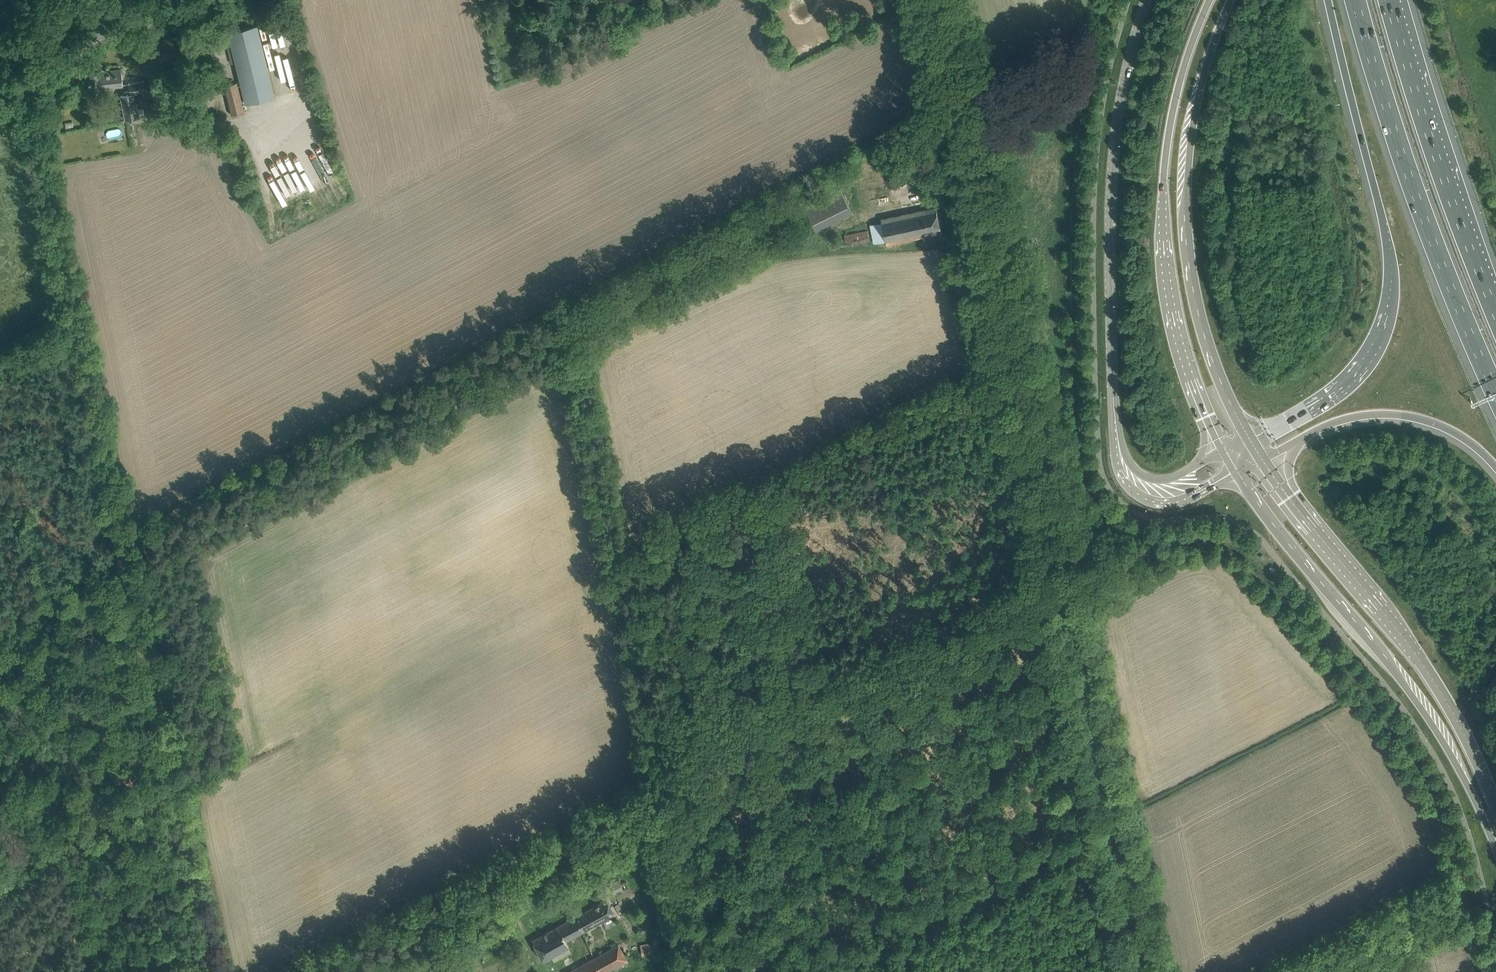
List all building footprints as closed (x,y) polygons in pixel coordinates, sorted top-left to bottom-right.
[(273,97),(259,36),(256,26),(228,33),(245,103),(273,97)] [(294,45),(288,46),(292,73),(297,72),(294,45)] [(239,79),(235,63),(226,65),(230,81),(239,79)] [(102,86),(113,85),(123,84),(121,69),(88,73),(90,93),(102,92),(102,86)] [(143,108),(137,109),(134,93),(146,91),(144,81),(128,83),(129,91),(124,92),(124,95),(120,96),(122,105),(125,120),(144,116),(143,108)] [(244,111),(237,82),(216,87),(223,116),(244,111)] [(305,153),(300,155),(309,175),(314,172),(305,153)] [(280,157),(288,171),(293,168),(285,154),(280,157)] [(279,160),(275,163),(280,173),(284,171),(279,160)] [(289,194),(302,187),(294,171),(288,174),(287,171),(280,175),(281,177),(275,180),(286,203),(292,200),(289,194)] [(327,208),(333,204),(320,181),(314,185),(327,208)] [(853,213),(842,189),(805,207),(817,230),(853,213)] [(874,243),(888,240),(889,243),(941,232),(936,207),(883,219),(884,221),(870,224),(874,243)] [(867,232),(828,241),(831,250),(869,241),(867,232)] [(953,313),(961,311),(970,309),(967,299),(950,302),(953,313)] [(569,920),(578,936),(615,916),(607,900),(569,920)] [(566,942),(578,936),(569,920),(532,940),(544,963),(570,949),(566,942)] [(469,941),(473,949),(486,941),(482,934),(469,941)] [(658,952),(656,941),(640,944),(642,955),(658,952)] [(618,944),(566,971),(606,971),(627,960),(618,944)]
